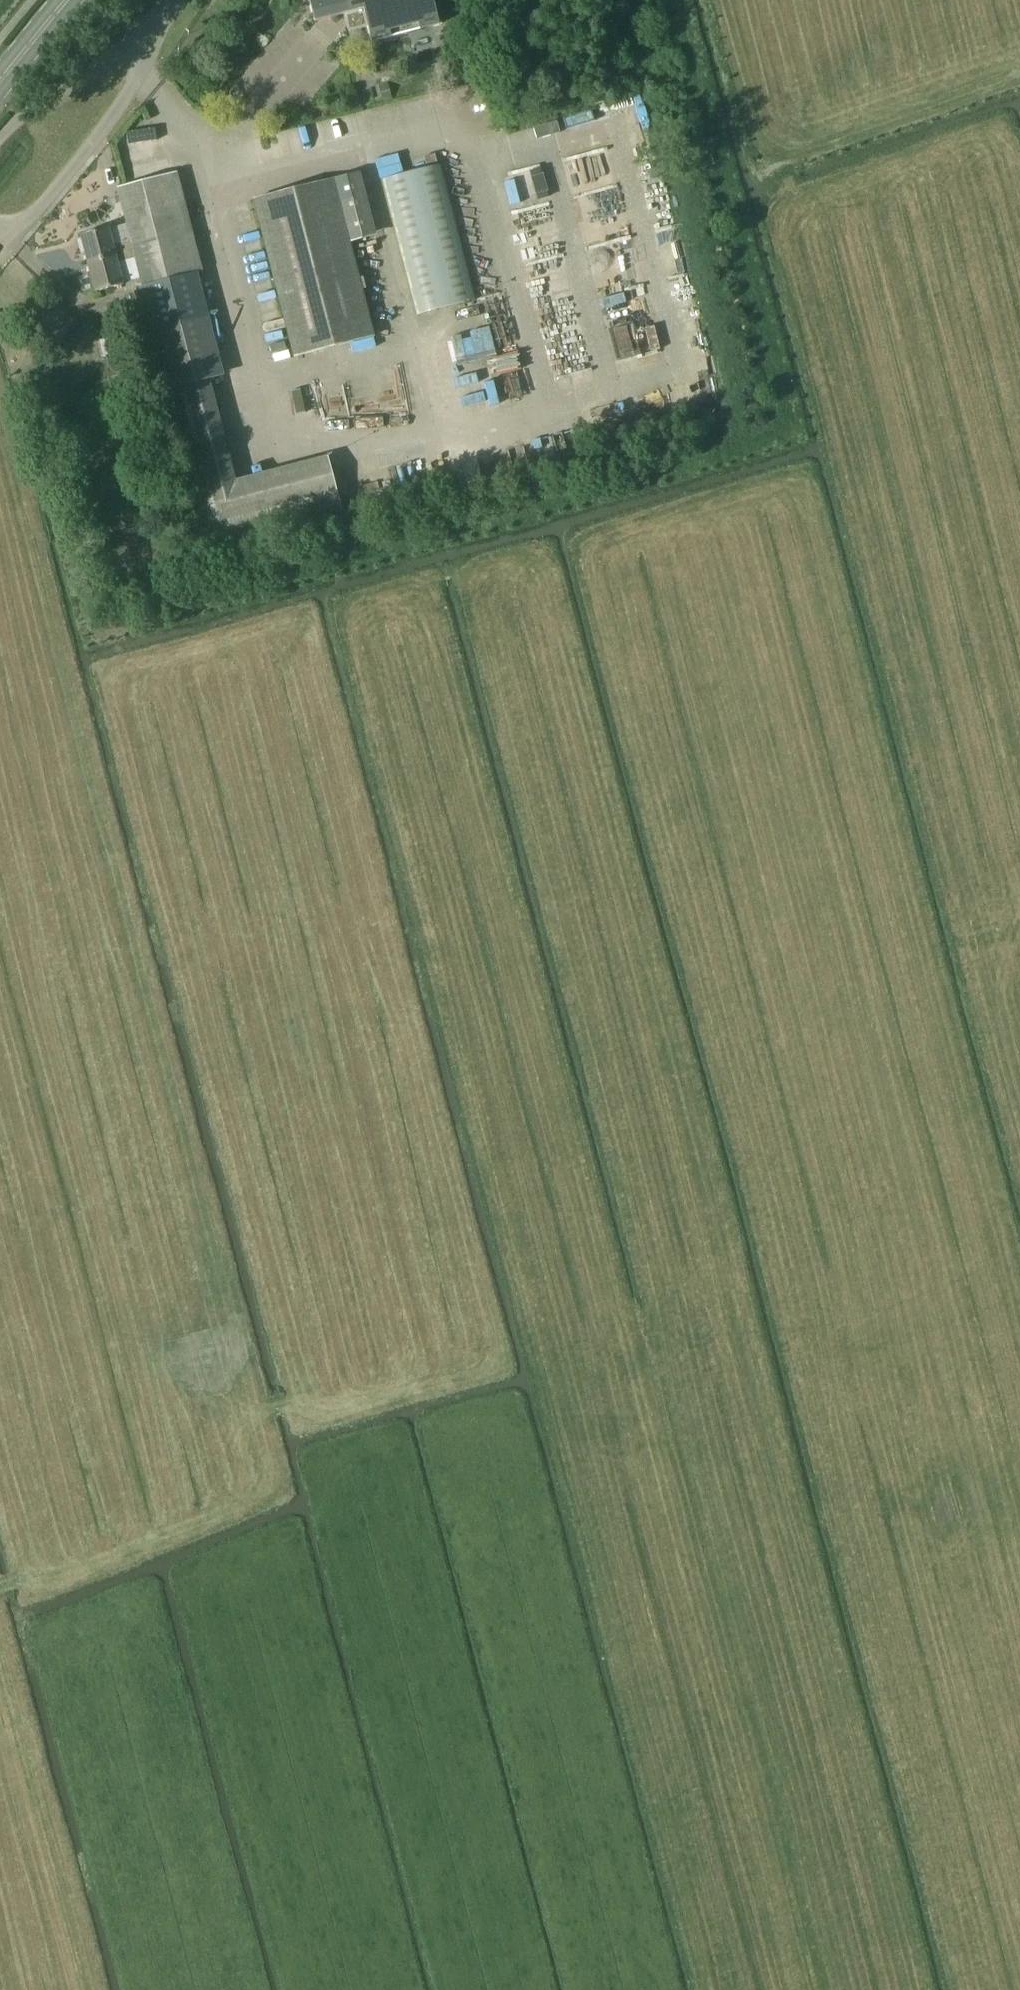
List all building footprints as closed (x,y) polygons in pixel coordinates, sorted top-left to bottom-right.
[(371,41),(407,32),(433,25),(438,24),(432,0),(343,0),(347,14),(363,9),(371,41)] [(475,301),(441,166),(385,180),(418,315),(475,301)] [(141,287),(197,273),(202,272),(177,172),(116,189),(130,241),(132,249),(135,261),(141,287)] [(375,338),(333,179),(252,200),(293,359),(375,338)] [(132,249),(130,241),(112,245),(108,228),(80,235),(87,264),(115,256),(115,253),(132,249)] [(118,265),(135,261),(132,249),(115,253),(115,256),(87,264),(94,292),(123,285),(118,265)] [(164,390),(201,532),(206,553),(342,517),(332,479),(242,503),(210,378),(164,390)]
